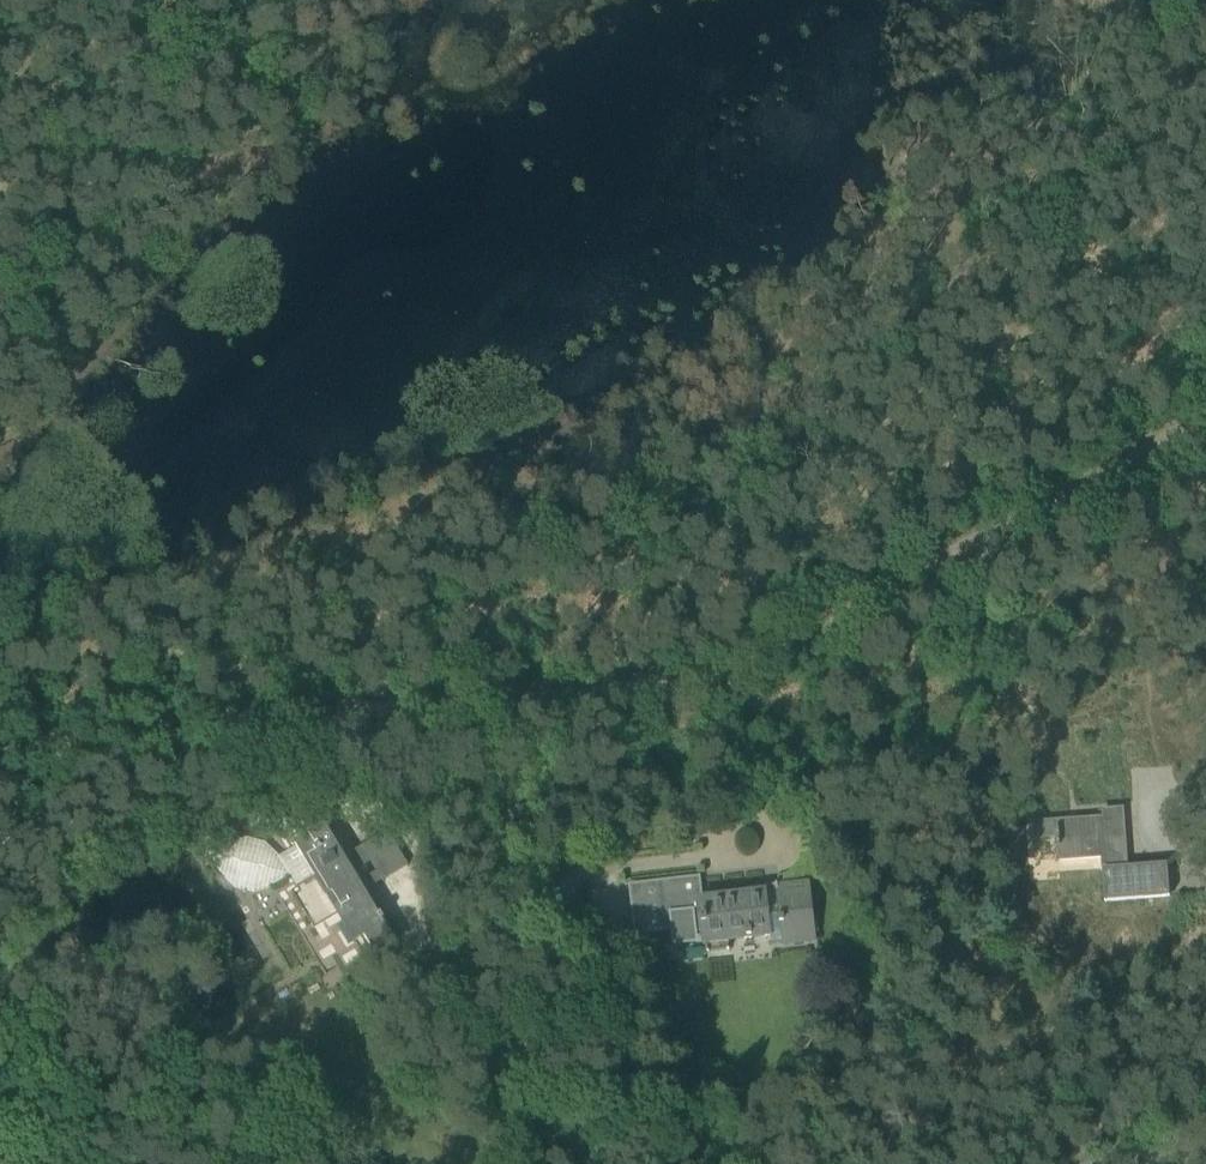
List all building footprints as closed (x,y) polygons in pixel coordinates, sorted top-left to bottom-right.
[(1168,897),(1167,873),(1166,865),(1126,868),(1122,810),(1103,811),(1103,819),(1055,822),(1058,860),(1102,857),(1105,901),(1168,897)] [(228,844),(209,855),(220,873),(234,886),(253,891),(272,886),(290,875),(298,889),(292,892),(310,921),(336,905),(369,959),(397,943),(323,822),(293,841),(296,847),(279,857),(265,844),(246,839),(228,844)] [(217,832),(206,828),(203,836),(205,840),(210,842),(214,840),(217,832)] [(390,829),(362,846),(371,861),(376,871),(382,880),(410,863),(390,829)] [(699,877),(660,880),(666,928),(667,928),(666,916),(695,912),(696,919),(699,919),(702,944),(703,943),(704,953),(726,950),(725,941),(767,936),(769,945),(814,940),(813,932),(817,931),(815,916),(811,916),(808,884),(748,890),(748,895),(702,899),(699,877)]
